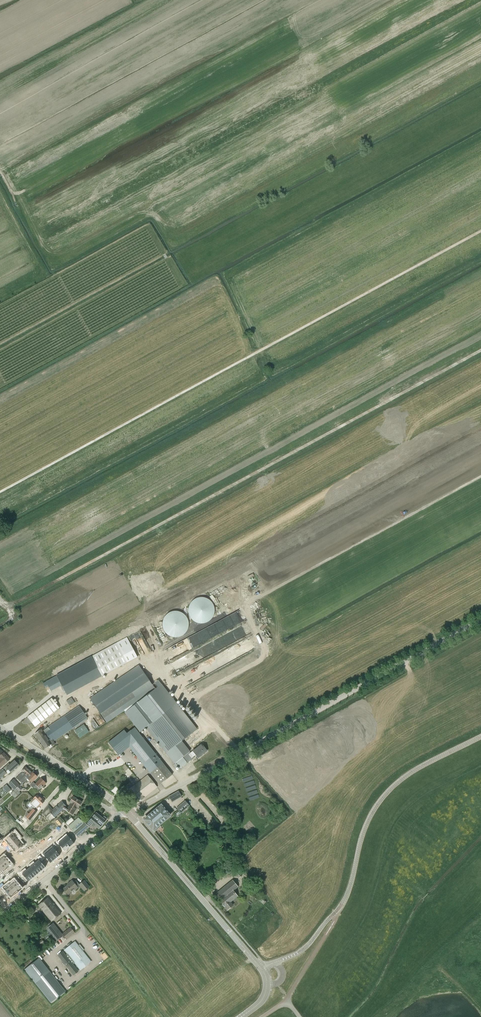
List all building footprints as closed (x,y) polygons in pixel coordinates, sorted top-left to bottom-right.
[(189,607),(188,610),(188,613),(189,616),(191,619),(193,621),(196,623),(198,623),(200,623),(201,624),(202,624),(203,623),(204,623),(206,623),(208,622),(212,618),(213,616),(214,614),(215,611),(214,608),(213,605),(211,602),(208,599),(204,597),(201,597),(199,598),(197,598),(196,598),(195,599),(193,600),(193,601),(191,602),(190,604),(189,607)] [(177,611),(176,611),(175,611),(174,611),(173,611),(172,612),(171,612),(170,612),(169,613),(168,614),(167,614),(166,615),(165,616),(164,617),(164,619),(163,620),(163,622),(163,623),(162,623),(162,625),(163,626),(163,628),(163,629),(164,630),(164,631),(165,632),(165,633),(166,633),(166,634),(167,635),(168,635),(168,636),(169,636),(169,637),(170,637),(171,637),(171,638),(172,638),(173,638),(174,638),(175,638),(176,638),(177,638),(178,638),(179,638),(180,638),(180,637),(181,637),(182,636),(183,636),(184,635),(185,634),(186,633),(186,632),(187,631),(188,629),(188,628),(188,627),(188,626),(189,626),(189,625),(189,624),(189,623),(189,622),(188,622),(188,621),(188,619),(187,618),(186,617),(186,616),(185,615),(184,615),(183,614),(182,613),(180,612),(179,612),(177,611)] [(240,611),(180,640),(186,652),(170,660),(178,674),(220,654),(218,651),(216,652),(214,647),(209,650),(209,652),(205,654),(202,649),(199,645),(205,642),(206,645),(213,641),(212,639),(224,634),(223,632),(245,621),(240,611)] [(103,677),(127,663),(116,644),(91,658),(103,677)] [(139,665),(122,677),(92,700),(109,723),(156,688),(139,665)] [(161,685),(134,706),(149,725),(175,704),(161,685)] [(60,708),(52,698),(28,717),(36,726),(60,708)] [(71,698),(66,701),(70,706),(75,702),(71,698)] [(196,730),(175,704),(149,725),(146,727),(176,764),(177,763),(180,768),(194,757),(193,757),(190,753),(181,742),(196,730)] [(53,741),(87,718),(79,706),(42,731),(41,729),(35,734),(44,748),(51,744),(52,746),(55,744),(53,741)] [(146,727),(149,725),(134,706),(126,712),(141,731),(146,727)] [(80,738),(89,732),(84,724),(75,730),(80,738)] [(172,774),(138,731),(135,727),(123,736),(120,733),(108,742),(117,754),(129,744),(161,783),(172,774)] [(202,743),(190,753),(193,757),(196,754),(198,757),(207,750),(202,743)] [(102,746),(94,751),(97,756),(105,751),(102,746)] [(10,759),(4,752),(0,756),(0,757),(1,758),(0,758),(0,768),(10,759)] [(7,773),(5,772),(8,769),(11,772),(19,765),(15,760),(10,764),(10,765),(9,763),(0,771),(0,779),(7,773)] [(31,773),(25,767),(22,771),(23,772),(17,778),(22,784),(25,781),(27,779),(28,777),(27,777),(31,773)] [(27,779),(25,781),(27,783),(29,780),(31,782),(37,776),(37,775),(35,772),(34,773),(33,772),(32,773),(31,773),(27,777),(28,777),(27,779)] [(144,798),(143,797),(157,787),(148,775),(134,785),(126,791),(136,804),(144,798)] [(41,778),(35,784),(33,782),(30,785),(33,788),(36,785),(40,789),(46,783),(41,778)] [(19,785),(13,779),(8,783),(14,789),(15,790),(19,785)] [(15,790),(14,789),(15,790),(11,794),(15,798),(20,793),(19,792),(23,789),(21,787),(23,785),(22,783),(20,786),(19,785),(15,790)] [(178,791),(168,797),(172,803),(182,797),(178,791)] [(44,801),(37,794),(30,802),(33,804),(32,805),(34,808),(35,807),(37,808),(44,801)] [(60,815),(58,813),(63,809),(73,814),(77,807),(78,807),(82,802),(73,796),(70,802),(71,803),(68,808),(66,806),(61,802),(52,810),(48,805),(42,813),(51,822),(60,815)] [(185,801),(176,808),(181,813),(189,806),(185,801)] [(153,829),(159,824),(170,815),(161,805),(144,819),(153,829)] [(33,809),(26,817),(30,821),(37,812),(33,809)] [(6,810),(3,812),(11,821),(14,819),(6,810)] [(89,821),(87,823),(90,826),(91,824),(92,825),(93,824),(99,829),(106,820),(105,820),(107,818),(106,817),(105,816),(104,816),(102,817),(96,812),(89,821)] [(68,826),(74,832),(78,837),(90,827),(78,818),(68,826)] [(10,836),(6,840),(10,845),(18,839),(13,834),(16,831),(14,829),(8,833),(10,836)] [(68,835),(63,839),(69,847),(74,843),(68,835)] [(18,839),(10,845),(15,851),(20,847),(22,849),(27,845),(25,842),(22,845),(18,839)] [(57,841),(54,843),(58,848),(60,846),(65,851),(69,847),(63,839),(58,843),(57,841)] [(53,848),(49,852),(55,859),(60,855),(55,850),(58,848),(54,843),(51,845),(53,848)] [(42,853),(40,855),(43,860),(46,858),(50,863),(55,859),(49,852),(44,855),(42,853)] [(39,860),(35,863),(41,871),(45,867),(41,862),(43,860),(40,855),(37,858),(39,860)] [(0,859),(0,860),(6,867),(10,864),(13,866),(15,864),(11,859),(8,861),(4,856),(0,859)] [(222,856),(216,861),(220,866),(226,861),(222,856)] [(35,863),(31,867),(37,875),(41,871),(35,863)] [(236,866),(227,873),(230,878),(235,874),(239,878),(243,875),(236,866)] [(31,867),(26,870),(33,878),(37,875),(31,867)] [(20,872),(18,874),(21,878),(24,876),(28,882),(33,878),(26,870),(22,874),(20,872)] [(14,880),(9,884),(16,893),(21,889),(17,884),(20,882),(16,877),(13,879),(14,880)] [(78,887),(74,882),(72,880),(69,883),(63,888),(68,894),(74,889),(75,890),(78,887)] [(84,880),(80,884),(79,884),(84,891),(89,887),(84,880)] [(237,887),(233,882),(233,881),(217,894),(222,899),(220,901),(225,906),(228,909),(233,905),(230,902),(237,896),(233,891),(237,887)] [(3,888),(1,890),(5,895),(7,892),(11,897),(16,893),(9,884),(4,888),(3,888)] [(61,914),(48,898),(39,905),(52,921),(61,914)] [(62,934),(53,923),(48,928),(58,940),(63,936),(66,939),(75,933),(71,927),(62,934)] [(58,955),(65,964),(74,975),(78,971),(73,964),(75,963),(80,970),(91,961),(75,941),(64,950),(67,954),(66,955),(63,952),(58,955)] [(52,943),(45,948),(50,954),(56,948),(52,943)] [(25,969),(34,981),(48,970),(39,958),(25,969)]
